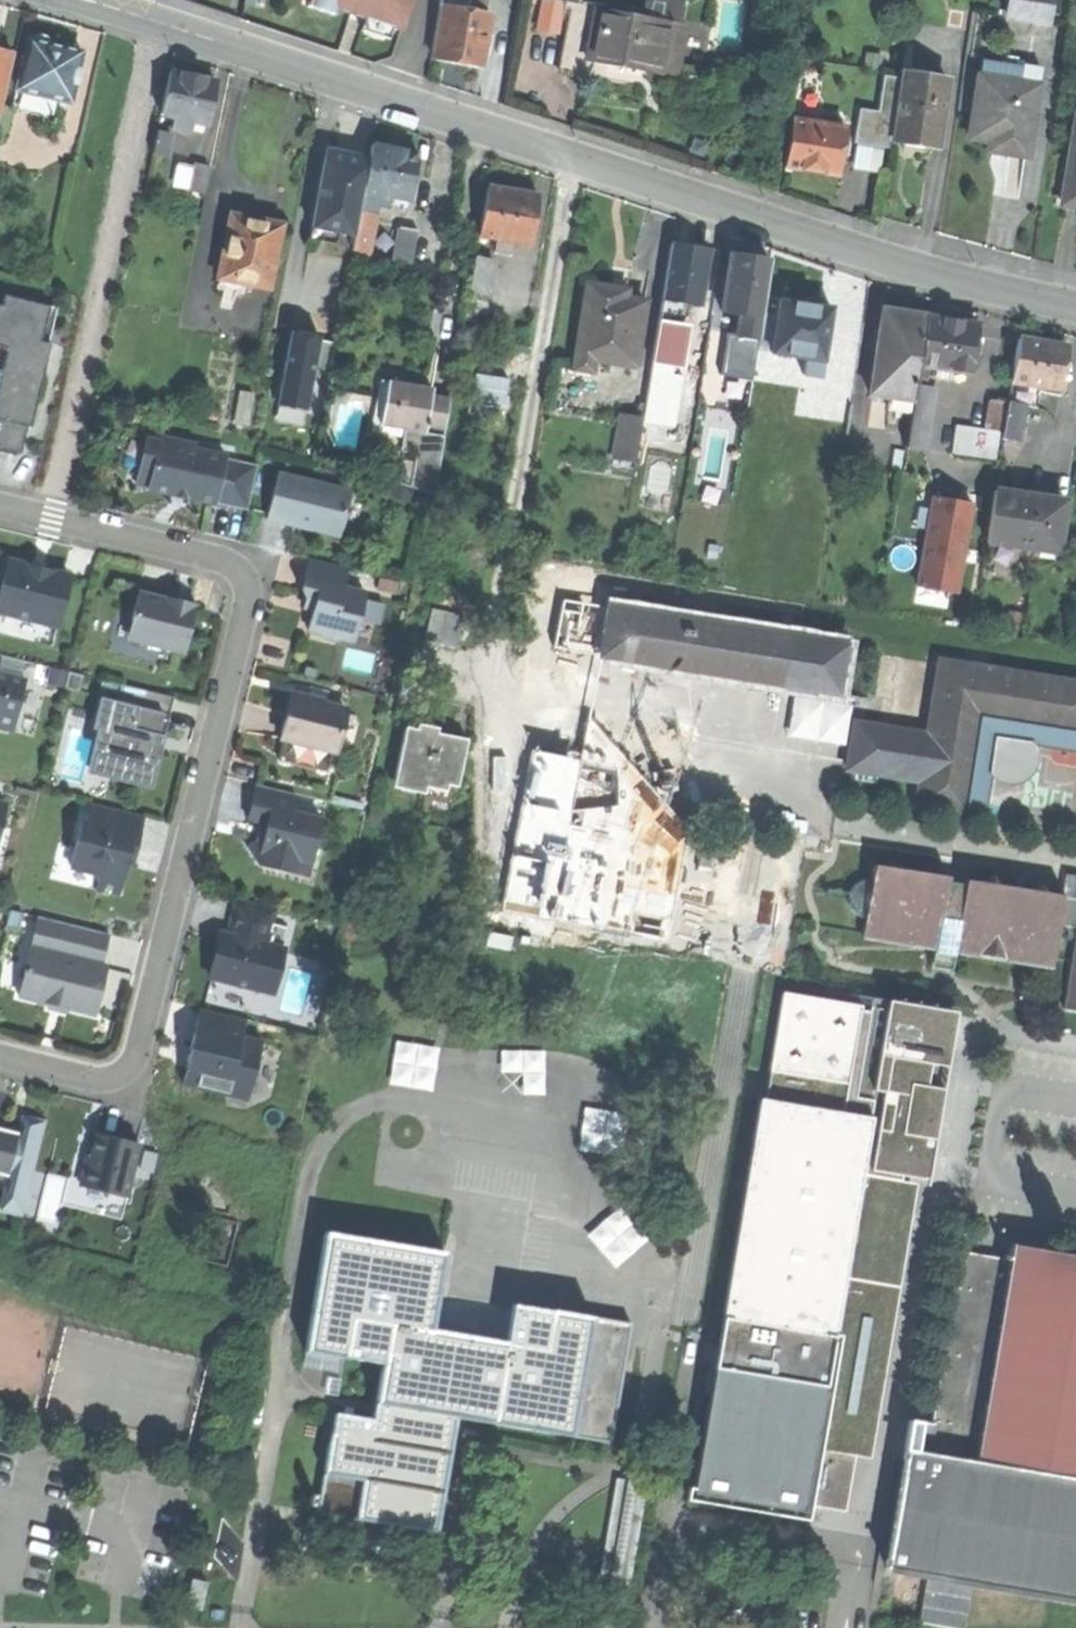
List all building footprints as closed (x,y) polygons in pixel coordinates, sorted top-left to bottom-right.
[(309,0),(307,7),(319,11),(333,15),(335,9),(351,13),(354,1),(367,5),(363,18),(401,30),(410,0),(309,0)] [(482,67),(490,13),(485,13),(486,2),(476,0),(471,0),(469,11),(458,9),(444,7),(436,60),(460,64),(482,67)] [(444,7),(458,9),(459,0),(443,0),(442,6),(444,7)] [(564,0),(537,0),(536,30),(563,31),(564,0)] [(1052,21),(1056,0),(1011,0),(1009,15),(1052,21)] [(573,7),(561,70),(600,78),(636,85),(640,64),(676,71),(685,25),(598,8),(597,12),(573,7)] [(29,41),(18,92),(43,98),(71,104),(82,53),(66,50),(50,47),(51,43),(49,42),(46,38),(39,37),(35,40),(33,40),(33,42),(29,41)] [(864,68),(879,70),(881,55),(866,53),(864,68)] [(1,114),(13,57),(0,54),(0,114),(1,114)] [(1041,67),(1025,64),(1022,82),(981,76),(971,137),(992,140),(990,149),(1007,152),(1028,155),(1041,67)] [(193,123),(206,126),(215,83),(194,78),(171,73),(161,116),(175,119),(193,123)] [(902,73),(901,79),(892,140),(914,143),(938,146),(948,80),(902,73)] [(856,143),(891,149),(892,140),(901,79),(884,76),(879,113),(861,110),(856,143)] [(69,110),(71,104),(43,98),(41,109),(61,113),(63,108),(69,110)] [(190,134),(193,123),(175,119),(172,130),(190,134)] [(793,119),(785,166),(811,170),(839,174),(846,127),(793,119)] [(1063,205),(1075,207),(1075,124),(1063,205)] [(171,134),(158,132),(153,156),(166,159),(171,134)] [(389,197),(408,200),(417,155),(397,151),(372,146),(370,159),(363,192),(389,197)] [(334,227),(356,231),(360,211),(363,192),(370,159),(335,152),(332,166),(324,164),(312,228),(333,232),(334,227)] [(211,169),(195,166),(190,193),(206,196),(211,169)] [(479,237),(530,246),(538,198),(509,193),(487,189),(479,237)] [(386,209),(389,197),(363,192),(360,211),(376,214),(377,207),(386,209)] [(367,259),(376,214),(360,211),(356,231),(352,252),(360,253),(360,258),(367,259)] [(256,222),(231,217),(219,279),(244,284),(269,289),(281,228),(256,222)] [(394,264),(411,267),(418,233),(400,229),(394,264)] [(681,305),(700,308),(708,253),(689,250),(670,247),(662,302),(681,305)] [(470,294),(488,296),(493,260),(475,257),(470,294)] [(740,317),(761,320),(770,265),(750,262),(731,259),(723,314),(740,317)] [(241,295),(244,284),(219,279),(217,290),(241,295)] [(606,291),(587,288),(574,373),(591,375),(593,363),(635,369),(645,306),(625,303),(626,294),(606,291)] [(12,349),(0,398),(0,451),(11,454),(22,410),(33,413),(49,344),(46,343),(54,307),(10,296),(7,307),(0,305),(0,346),(12,349)] [(804,377),(821,379),(826,343),(828,343),(830,329),(828,329),(831,311),(825,310),(825,307),(823,303),(812,301),(807,303),(806,308),(793,306),(780,304),(773,356),(806,361),(804,377)] [(678,327),(681,305),(662,302),(658,324),(678,327)] [(916,389),(919,368),(927,318),(903,314),(883,311),(870,396),(890,399),(914,402),(916,389)] [(758,342),(761,320),(740,317),(737,338),(758,342)] [(953,322),(927,318),(919,368),(971,375),(978,325),(953,322)] [(680,327),(678,327),(658,324),(652,366),(666,369),(665,375),(672,376),(680,327)] [(280,404),(308,410),(323,340),(295,334),(280,404)] [(755,364),(758,342),(737,338),(730,379),(752,383),(755,364)] [(1040,387),(1061,390),(1067,348),(1042,344),(1018,341),(1012,383),(1040,387)] [(701,374),(718,376),(723,344),(706,342),(701,374)] [(776,367),(755,364),(752,383),(748,409),(769,412),(776,367)] [(372,430),(403,436),(405,430),(380,425),(388,382),(381,381),(372,430)] [(412,387),(388,382),(380,425),(405,430),(425,434),(426,427),(445,431),(450,401),(432,397),(433,391),(412,387)] [(1039,398),(1040,387),(1012,383),(1010,394),(1039,398)] [(934,391),(916,389),(914,402),(912,414),(907,450),(925,452),(934,391)] [(1037,409),(1039,398),(1010,394),(1009,405),(1025,407),(1037,409)] [(888,411),(912,414),(914,402),(890,399),(888,411)] [(987,429),(1005,432),(1009,405),(991,402),(987,429)] [(825,435),(848,438),(852,407),(830,404),(825,435)] [(1020,443),(1025,407),(1009,405),(1005,432),(1003,441),(1020,443)] [(642,423),(620,420),(613,462),(636,465),(642,423)] [(445,437),(425,434),(405,430),(403,436),(401,449),(415,452),(408,490),(434,494),(445,437)] [(145,436),(139,463),(152,466),(147,488),(172,493),(214,503),(214,499),(224,457),(225,453),(193,446),(194,441),(162,434),(161,440),(145,436)] [(256,465),(224,457),(214,499),(246,507),(256,465)] [(277,473),(266,519),(297,526),(354,540),(365,493),(277,473)] [(1036,498),(995,492),(988,544),(1059,554),(1066,502),(1036,498)] [(934,498),(918,586),(958,593),(974,505),(934,498)] [(304,574),(300,588),(307,589),(305,598),(315,601),(313,609),(308,630),(321,633),(320,637),(338,641),(338,638),(353,641),(365,593),(342,588),(347,567),(308,558),(304,574)] [(0,591),(0,611),(56,625),(68,575),(35,567),(7,560),(1,589),(0,591)] [(165,598),(138,591),(125,637),(182,653),(188,630),(195,604),(165,596),(165,598)] [(303,607),(313,609),(315,601),(305,598),(303,607)] [(786,634),(605,605),(597,655),(637,661),(778,683),(786,634)] [(56,625),(0,611),(0,632),(52,645),(56,625)] [(844,643),(786,634),(778,683),(836,692),(844,643)] [(629,715),(637,661),(597,655),(580,767),(620,773),(629,715)] [(910,804),(959,812),(969,750),(975,716),(1075,733),(1075,681),(934,658),(922,731),(914,779),(910,804)] [(68,670),(64,687),(80,690),(83,674),(68,670)] [(12,730),(24,679),(0,673),(0,727),(12,730)] [(173,696),(120,683),(115,701),(103,698),(98,719),(105,727),(104,732),(99,749),(116,753),(111,771),(128,775),(152,781),(163,738),(173,696)] [(285,719),(280,738),(283,738),(332,751),(334,751),(345,709),(309,700),(310,697),(291,692),(285,719)] [(871,772),(914,779),(922,731),(849,719),(841,767),(856,770),(855,778),(870,781),(871,772)] [(414,723),(413,730),(435,734),(437,727),(414,723)] [(413,730),(402,728),(393,782),(426,788),(427,781),(449,785),(456,786),(464,739),(446,736),(435,734),(413,730)] [(126,782),(128,775),(111,771),(95,767),(99,749),(104,732),(96,730),(85,772),(126,782)] [(328,767),(332,751),(283,738),(279,755),(328,767)] [(116,753),(99,749),(95,767),(111,771),(116,753)] [(615,804),(620,773),(580,767),(575,798),(615,804)] [(448,792),(449,785),(427,781),(426,788),(448,792)] [(425,794),(426,788),(393,782),(392,789),(425,794)] [(294,792),(256,783),(252,799),(247,818),(266,823),(263,839),(245,845),(256,863),(284,870),(300,858),(311,861),(321,818),(290,811),(294,792)] [(142,815),(90,803),(85,823),(80,822),(70,866),(99,873),(96,887),(118,892),(125,863),(128,851),(133,852),(142,815)] [(308,876),(311,861),(300,858),(284,870),(308,876)] [(851,859),(848,875),(870,878),(872,862),(851,859)] [(865,919),(863,932),(934,943),(932,950),(930,965),(951,968),(953,954),(955,947),(1051,962),(1056,926),(1075,929),(1075,922),(1075,896),(1044,891),(1045,885),(1033,883),(1032,890),(997,884),(998,878),(983,876),(982,881),(967,878),(966,884),(947,881),(948,874),(872,862),(870,878),(859,880),(853,884),(849,892),(849,900),(852,908),(858,914),(865,919)] [(842,916),(865,919),(858,914),(852,908),(849,900),(849,892),(853,884),(859,880),(870,878),(848,875),(846,889),(845,896),(842,916)] [(214,957),(209,978),(272,992),(282,948),(265,944),(273,911),(236,902),(226,945),(217,943),(214,957)] [(6,923),(19,926),(23,912),(10,909),(6,923)] [(38,916),(34,933),(57,938),(61,922),(38,916)] [(865,919),(842,916),(839,932),(863,936),(863,932),(865,919)] [(57,938),(34,933),(19,995),(49,1002),(66,1007),(95,1013),(101,989),(106,966),(100,964),(107,933),(61,922),(57,938)] [(1075,929),(1062,1011),(1075,1013),(1075,922),(1075,929)] [(862,939),(932,950),(934,943),(863,932),(863,936),(862,939)] [(1050,969),(1051,962),(955,947),(953,954),(1050,969)] [(858,1005),(780,992),(767,1071),(772,1072),(767,1102),(763,1101),(757,1100),(692,1495),(804,1513),(805,1505),(844,1512),(854,1451),(871,1453),(898,1287),(883,1285),(900,1181),(901,1176),(909,1123),(902,1122),(913,1060),(921,1062),(928,1017),(867,1007),(866,1013),(857,1012),(858,1005)] [(869,998),(867,1007),(928,1017),(921,1062),(913,1060),(902,1122),(909,1123),(901,1176),(927,1180),(955,1012),(869,998)] [(65,1011),(66,1007),(49,1002),(47,1007),(65,1011)] [(243,1031),(246,1016),(193,1004),(175,1084),(246,1100),(260,1035),(243,1031)] [(395,1039),(390,1083),(434,1088),(439,1045),(395,1039)] [(772,1072),(767,1071),(763,1101),(767,1102),(772,1072)] [(7,1176),(0,1205),(0,1211),(22,1216),(45,1120),(22,1114),(18,1131),(0,1127),(0,1174),(7,1176)] [(114,1138),(96,1133),(91,1157),(88,1166),(81,1170),(79,1176),(85,1182),(83,1187),(125,1197),(138,1143),(114,1138)] [(120,1218),(125,1197),(83,1187),(85,1182),(79,1176),(81,1170),(88,1166),(91,1157),(75,1153),(62,1205),(120,1218)] [(915,1183),(900,1181),(883,1285),(898,1287),(915,1183)] [(589,1228),(611,1264),(639,1248),(617,1212),(589,1228)] [(316,1514),(436,1534),(455,1420),(457,1408),(493,1414),(491,1426),(609,1445),(629,1327),(512,1308),(506,1345),(431,1333),(444,1256),(325,1236),(305,1355),(346,1361),(346,1359),(383,1365),(374,1422),(336,1415),(332,1435),(330,1435),(316,1514)] [(1012,1246),(1010,1259),(958,1250),(929,1422),(924,1453),(1075,1478),(1075,1256),(1012,1246)] [(455,1420),(491,1426),(493,1414),(457,1408),(455,1420)] [(924,1453),(929,1422),(918,1420),(913,1451),(903,1449),(884,1567),(1075,1599),(1075,1478),(924,1453)] [(615,1480),(591,1627),(620,1627),(644,1485),(615,1480)] [(185,1609),(201,1613),(207,1582),(191,1579),(185,1609)]
